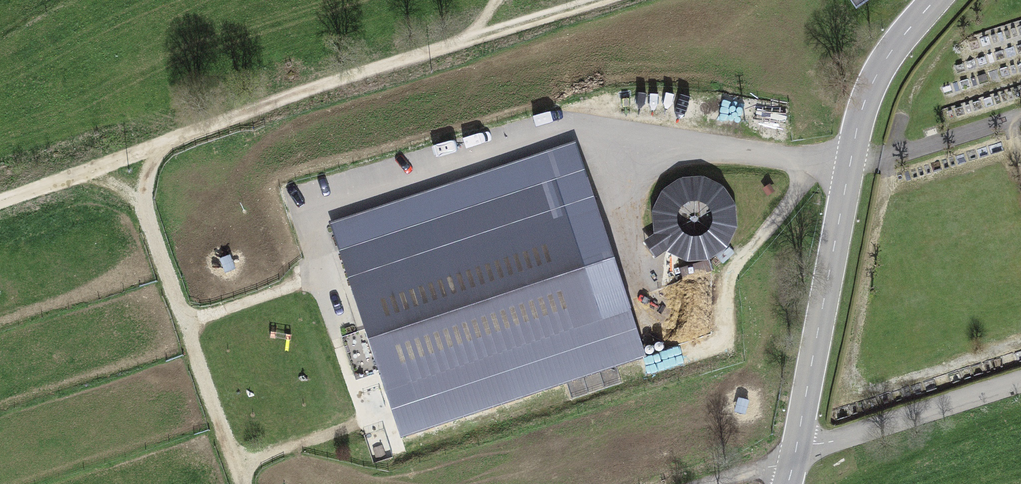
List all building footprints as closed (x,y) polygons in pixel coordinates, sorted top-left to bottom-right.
[(639,339),(611,348),(555,178),(339,250),(401,437),(644,356),(639,339)]
